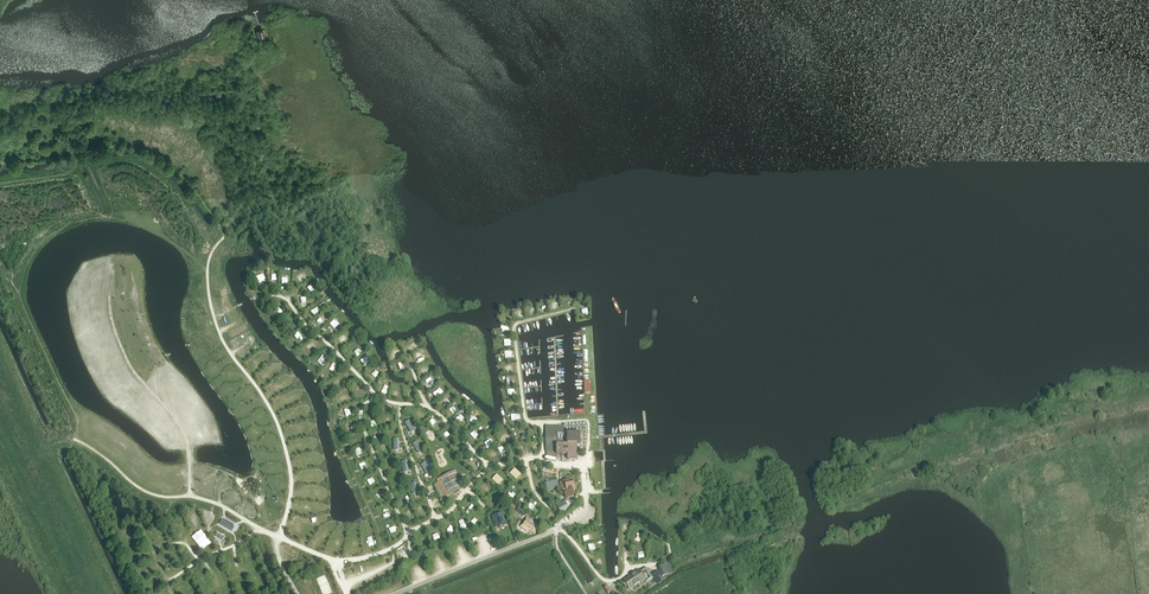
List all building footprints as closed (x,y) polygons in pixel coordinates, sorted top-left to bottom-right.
[(310,351),(315,348),(311,342),(306,345),(310,351)] [(506,404),(507,412),(514,410),(513,403),(506,404)] [(454,405),(449,409),(454,414),(458,410),(454,405)] [(410,420),(405,423),(411,433),(416,430),(410,420)] [(557,456),(568,455),(568,459),(577,459),(577,448),(576,448),(576,444),(580,444),(580,433),(576,433),(572,433),(563,433),(562,426),(546,427),(546,451),(547,451),(547,455),(557,458),(557,456)] [(417,441),(412,444),(418,453),(423,450),(417,441)] [(465,448),(460,452),(464,457),(468,453),(465,448)] [(426,461),(421,464),(427,474),(432,471),(426,461)] [(516,479),(522,474),(515,467),(510,472),(516,479)] [(446,497),(456,492),(457,494),(460,491),(459,490),(464,487),(455,470),(437,480),(446,497)] [(492,478),(499,485),(504,480),(498,473),(492,478)] [(549,480),(548,478),(545,478),(548,491),(553,490),(553,488),(559,487),(557,478),(549,480)] [(573,492),(575,492),(574,485),(572,485),(571,480),(560,483),(561,489),(566,488),(567,493),(565,493),(566,499),(574,497),(573,492)] [(561,502),(560,500),(555,503),(561,512),(569,507),(564,500),(561,502)] [(526,512),(519,507),(516,511),(523,516),(526,512)] [(495,527),(508,523),(504,511),(491,516),(495,527)] [(535,534),(540,526),(526,517),(520,526),(528,532),(529,530),(535,534)] [(233,527),(224,521),(222,520),(220,525),(232,532),(234,527),(233,527)] [(673,572),(669,562),(658,566),(662,577),(673,572)] [(641,582),(641,583),(645,581),(646,583),(653,578),(645,567),(639,571),(638,569),(630,575),(631,576),(624,580),(630,589),(641,582)] [(657,583),(658,585),(663,581),(661,580),(659,576),(661,575),(658,571),(652,575),(657,583)]
